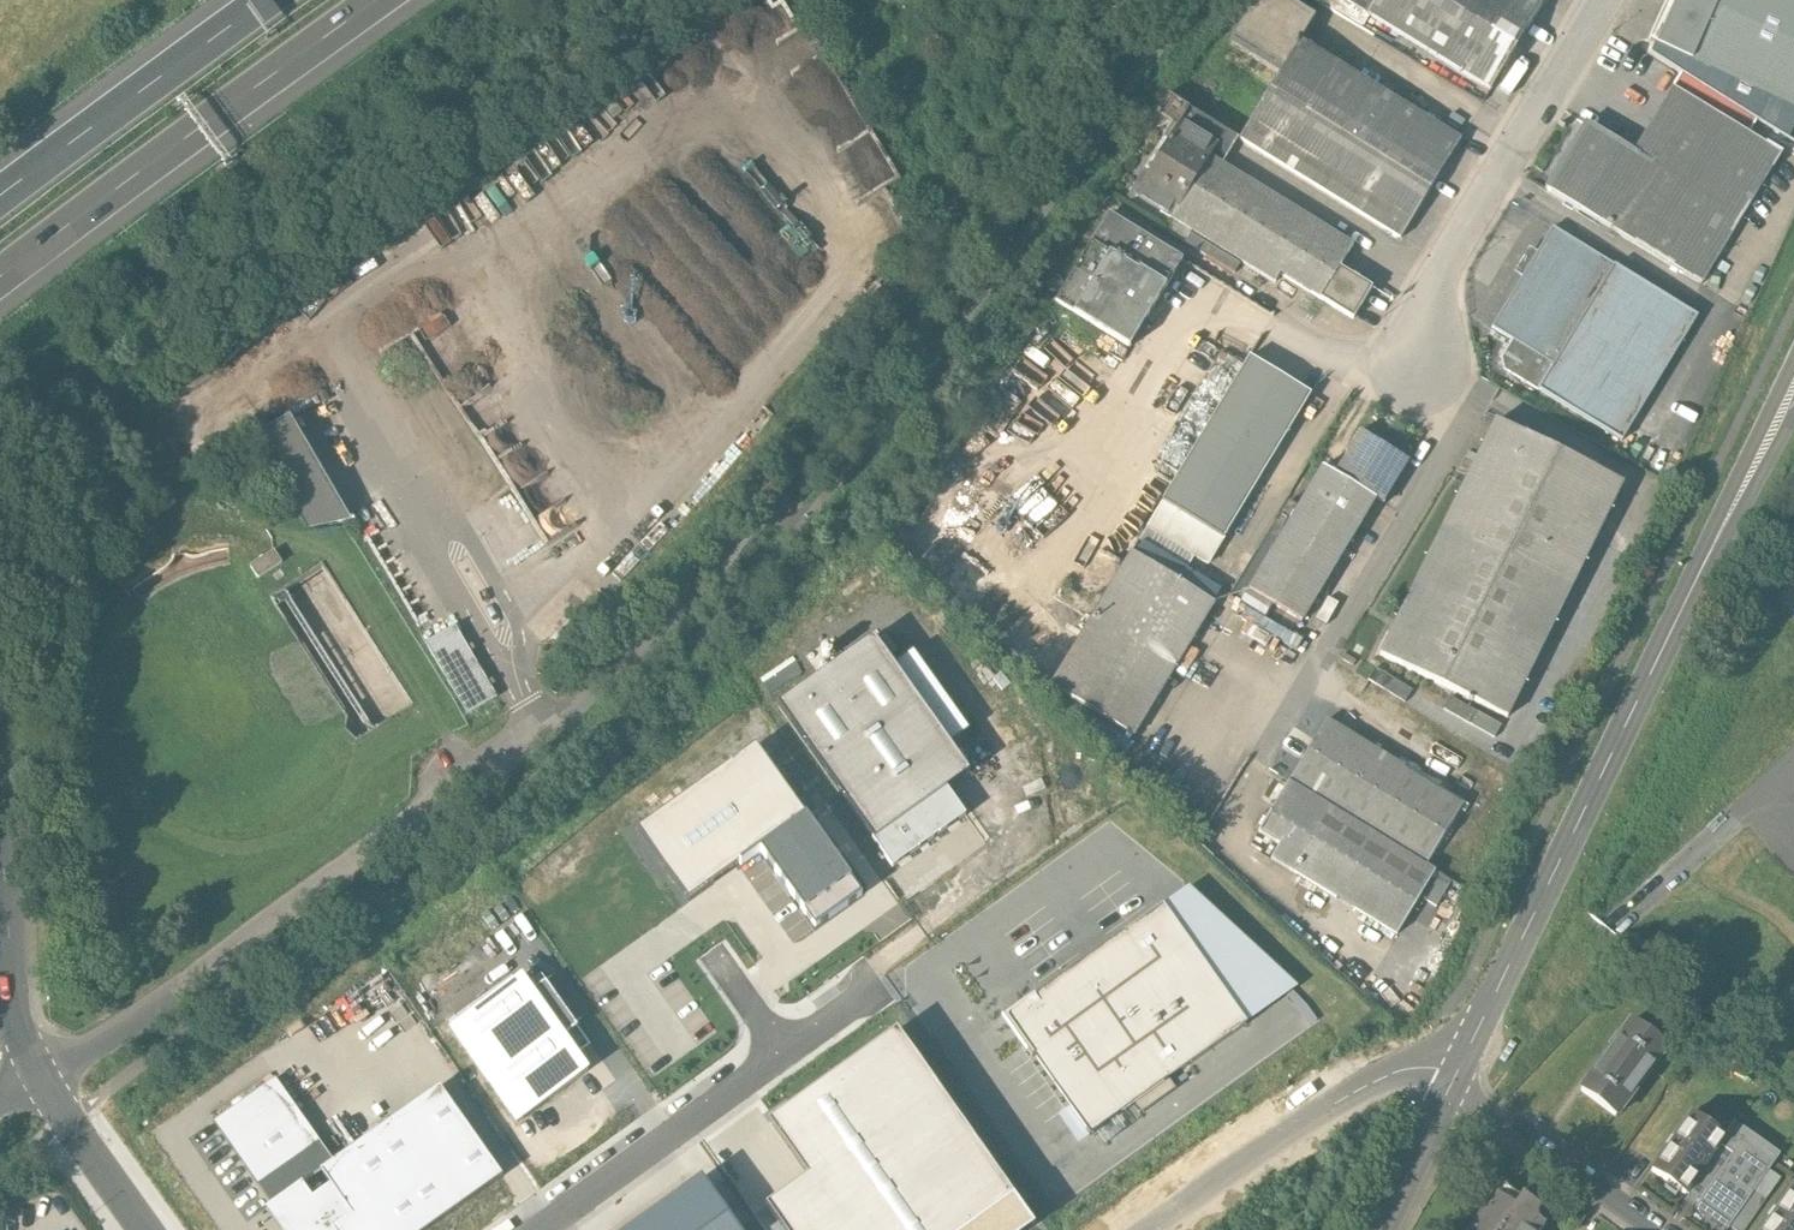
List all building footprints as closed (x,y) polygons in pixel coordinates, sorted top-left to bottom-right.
[(1298,44),(1312,20),(1279,0),(1260,0),(1250,16),(1246,14),(1224,48),(1276,79),(1298,44)] [(1488,94),(1544,0),(1331,0),(1488,94)] [(1677,0),(1667,0),(1651,36),(1659,40),(1677,0)] [(1657,45),(1793,106),(1793,0),(1677,0),(1659,40),(1657,45)] [(1460,141),(1298,44),(1276,79),(1237,145),(1399,242),(1460,141)] [(1585,122),(1544,188),(1701,284),(1781,153),(1671,87),(1632,151),(1585,122)] [(1208,159),(1220,167),(1235,142),(1185,112),(1178,123),(1216,146),(1208,159)] [(1278,277),(1351,321),(1369,290),(1338,271),(1352,245),(1220,167),(1208,159),(1216,146),(1178,123),(1129,199),(1170,223),(1239,265),(1272,285),(1278,277)] [(1104,217),(1050,308),(1125,353),(1145,318),(1152,322),(1163,304),(1156,299),(1179,261),(1104,217)] [(1234,275),(1239,265),(1170,223),(1164,233),(1234,275)] [(1697,318),(1552,230),(1537,255),(1529,251),(1515,274),(1524,279),(1493,330),(1512,341),(1500,360),(1503,370),(1621,442),(1697,318)] [(1308,397),(1248,360),(1162,501),(1222,538),(1308,397)] [(328,386),(317,393),(323,403),(334,396),(328,386)] [(293,420),(259,443),(311,532),(355,525),(293,420)] [(1625,483),(1497,421),(1379,661),(1507,724),(1625,483)] [(1410,463),(1358,432),(1330,478),(1374,504),(1382,509),(1410,463)] [(1330,478),(1321,472),(1247,590),(1300,623),(1374,504),(1330,478)] [(1222,538),(1162,501),(1144,530),(1192,559),(1204,566),(1222,538)] [(1192,559),(1144,530),(1137,542),(1185,572),(1192,559)] [(283,565),(275,553),(250,568),(258,581),(283,565)] [(1129,555),(1045,690),(1129,742),(1213,608),(1129,555)] [(420,641),(466,717),(504,695),(458,618),(420,641)] [(873,638),(778,706),(874,840),(946,788),(969,772),(873,638)] [(1339,728),(1327,721),(1290,784),(1428,866),(1465,805),(1339,728)] [(863,896),(756,746),(637,831),(688,901),(740,864),(741,866),(761,852),(816,929),(863,896)] [(1271,862),(1396,936),(1435,870),(1428,866),(1290,784),(1259,836),(1280,848),(1271,862)] [(946,788),(874,840),(892,868),(965,815),(946,788)] [(1034,995),(1004,1017),(1033,1057),(1034,1056),(1071,1107),(1059,1115),(1079,1143),(1134,1104),(1141,1114),(1177,1088),(1170,1078),(1298,987),(1189,887),(1036,997),(1034,995)] [(521,977),(450,1027),(517,1121),(588,1070),(577,1055),(531,992),(521,977)] [(545,982),(531,992),(577,1055),(591,1045),(545,982)] [(1615,1116),(1667,1046),(1632,1021),(1580,1091),(1615,1116)] [(807,1175),(766,1204),(785,1229),(1028,1229),(1038,1223),(897,1031),(769,1122),(807,1175)] [(272,1205),(334,1162),(276,1080),(214,1124),(272,1205)] [(440,1087),(334,1162),(272,1205),(266,1209),(280,1229),(426,1229),(503,1175),(440,1087)] [(1724,1135),(1692,1113),(1652,1171),(1685,1195),(1686,1194),(1726,1137),(1724,1135)] [(1686,1194),(1699,1202),(1694,1208),(1726,1229),(1727,1229),(1729,1227),(1755,1190),(1780,1154),(1734,1121),(1724,1135),(1726,1137),(1686,1194)] [(703,1177),(629,1229),(740,1229),(703,1177)] [(1467,1229),(1539,1229),(1549,1216),(1501,1183),(1467,1229)] [(1793,1185),(1762,1229),(1793,1229),(1793,1185)] [(1755,1190),(1729,1227),(1734,1229),(1745,1229),(1767,1199),(1755,1190)]
